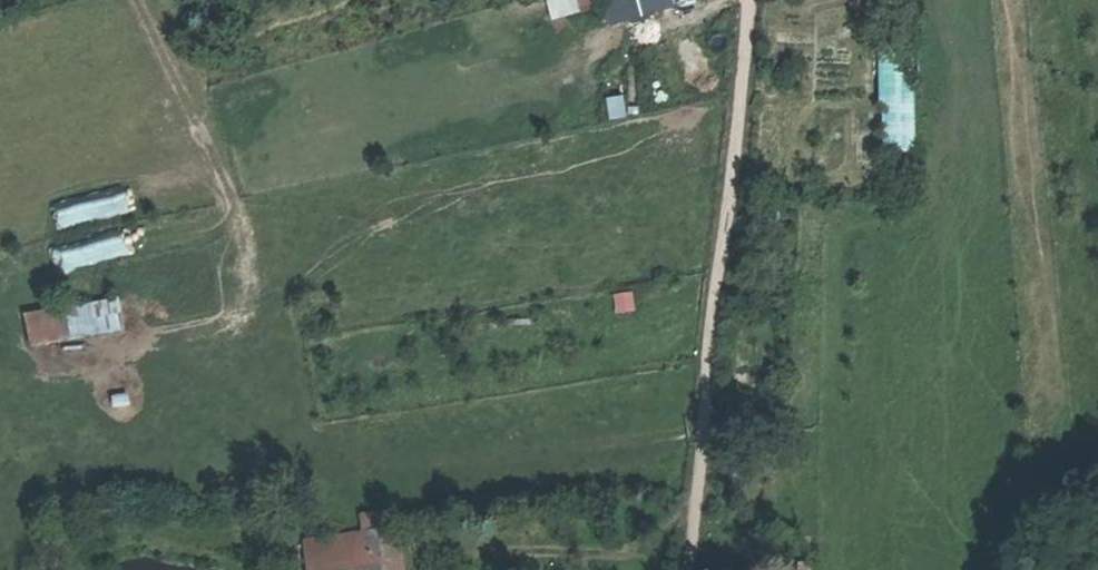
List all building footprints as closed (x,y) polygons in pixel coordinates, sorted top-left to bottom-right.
[(612,20),(678,9),(677,0),(608,0),(612,20)] [(887,151),(918,151),(916,56),(885,57),(887,151)] [(129,331),(125,298),(30,307),(33,341),(129,331)] [(351,555),(352,569),(391,569),(389,550),(351,555)]
